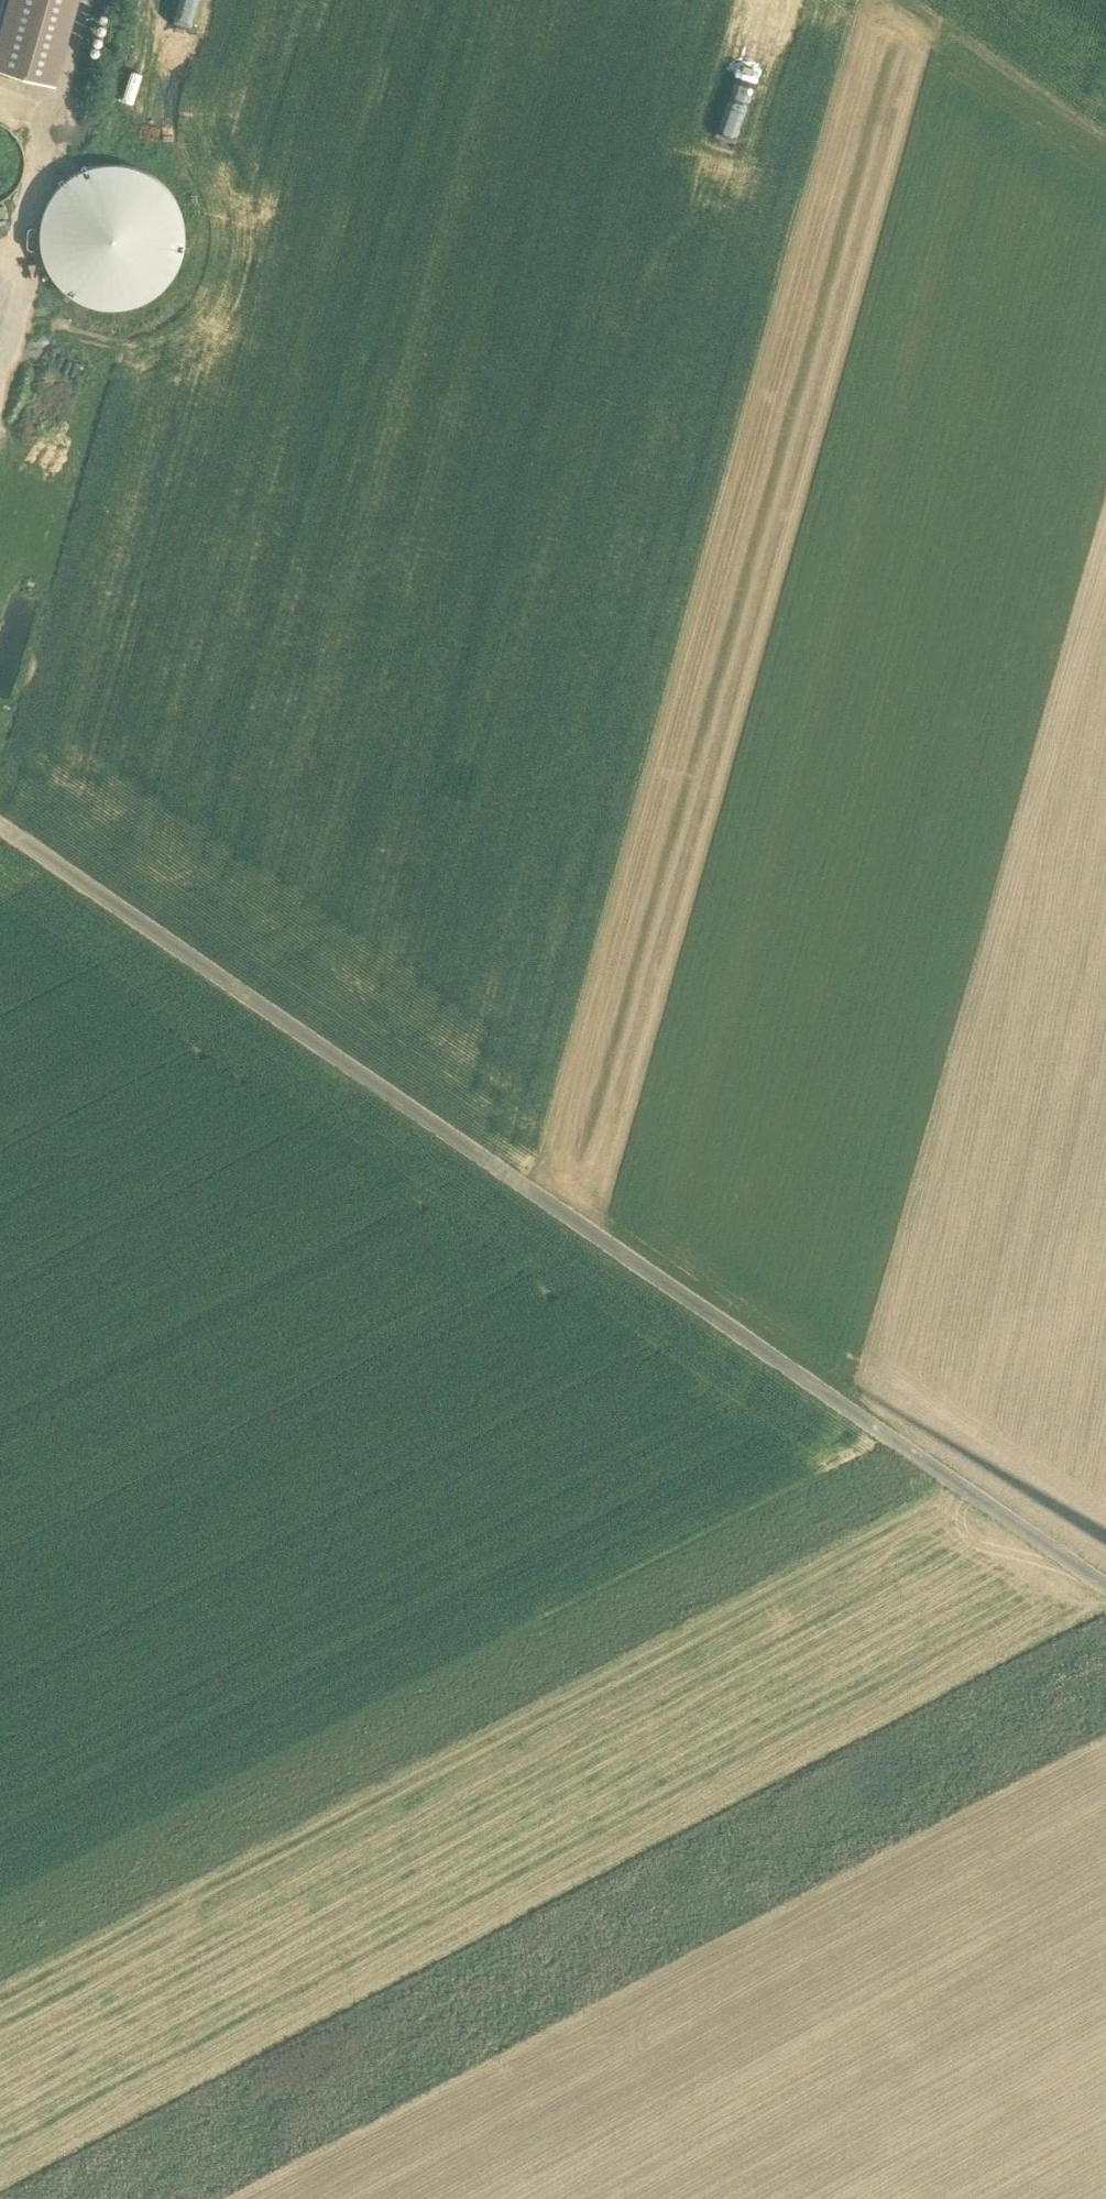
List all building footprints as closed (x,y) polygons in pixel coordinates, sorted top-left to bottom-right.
[(0,54),(0,67),(45,80),(68,0),(15,0),(0,54)] [(739,143),(774,17),(754,11),(719,138),(739,143)] [(135,213),(122,231),(80,229),(68,247),(48,246),(47,272),(62,282),(66,277),(77,285),(71,293),(87,305),(148,307),(184,258),(186,215),(135,213)]
